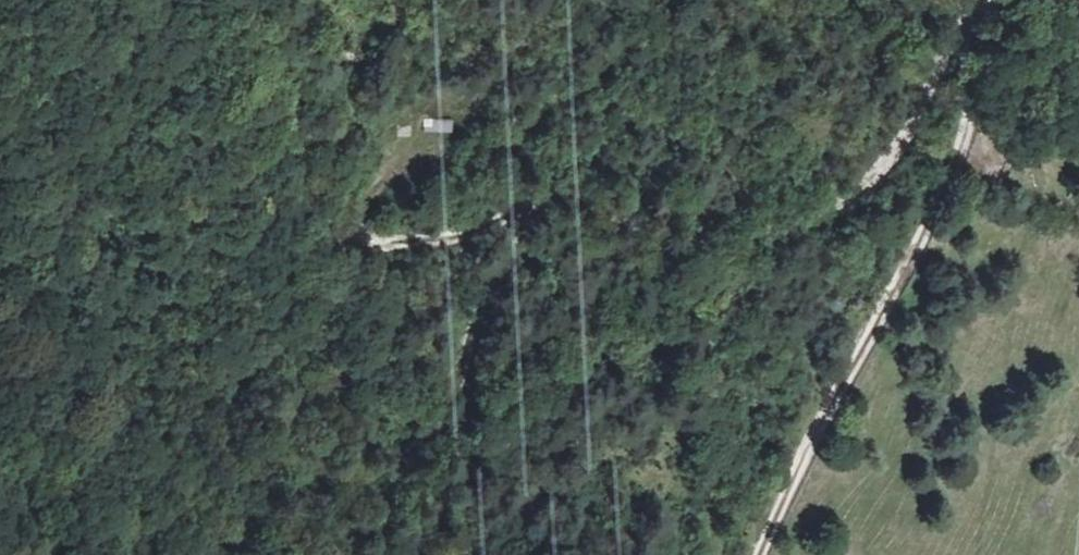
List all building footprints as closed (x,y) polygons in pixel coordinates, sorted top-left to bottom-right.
[(454,137),(455,124),(426,122),(425,135),(454,137)]
